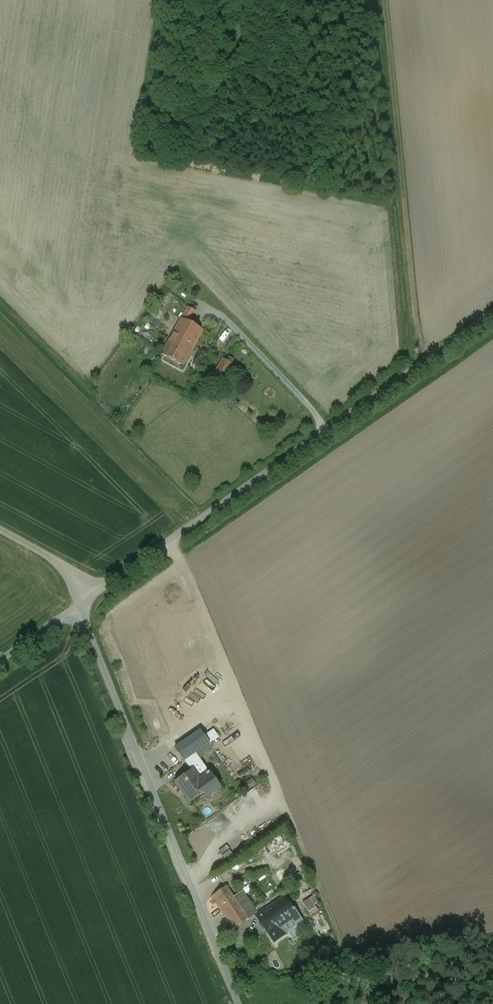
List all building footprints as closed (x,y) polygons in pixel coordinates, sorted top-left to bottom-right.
[(188,307),(182,319),(189,323),(196,311),(188,307)] [(182,319),(170,341),(191,352),(204,331),(189,323),(182,319)] [(184,366),(191,352),(170,341),(162,355),(184,366)] [(223,360),(220,365),(229,370),(232,365),(223,360)] [(229,370),(220,365),(216,372),(225,377),(229,370)] [(200,731),(176,748),(192,771),(206,791),(208,795),(217,788),(213,782),(215,781),(199,759),(203,756),(199,750),(209,744),(200,731)] [(206,791),(192,771),(176,782),(190,803),(206,791)] [(233,928),(248,919),(225,886),(211,895),(233,928)] [(312,911),(323,904),(318,895),(306,902),(312,911)] [(284,897),(256,915),(274,942),(304,922),(298,912),(296,914),(284,897)]
